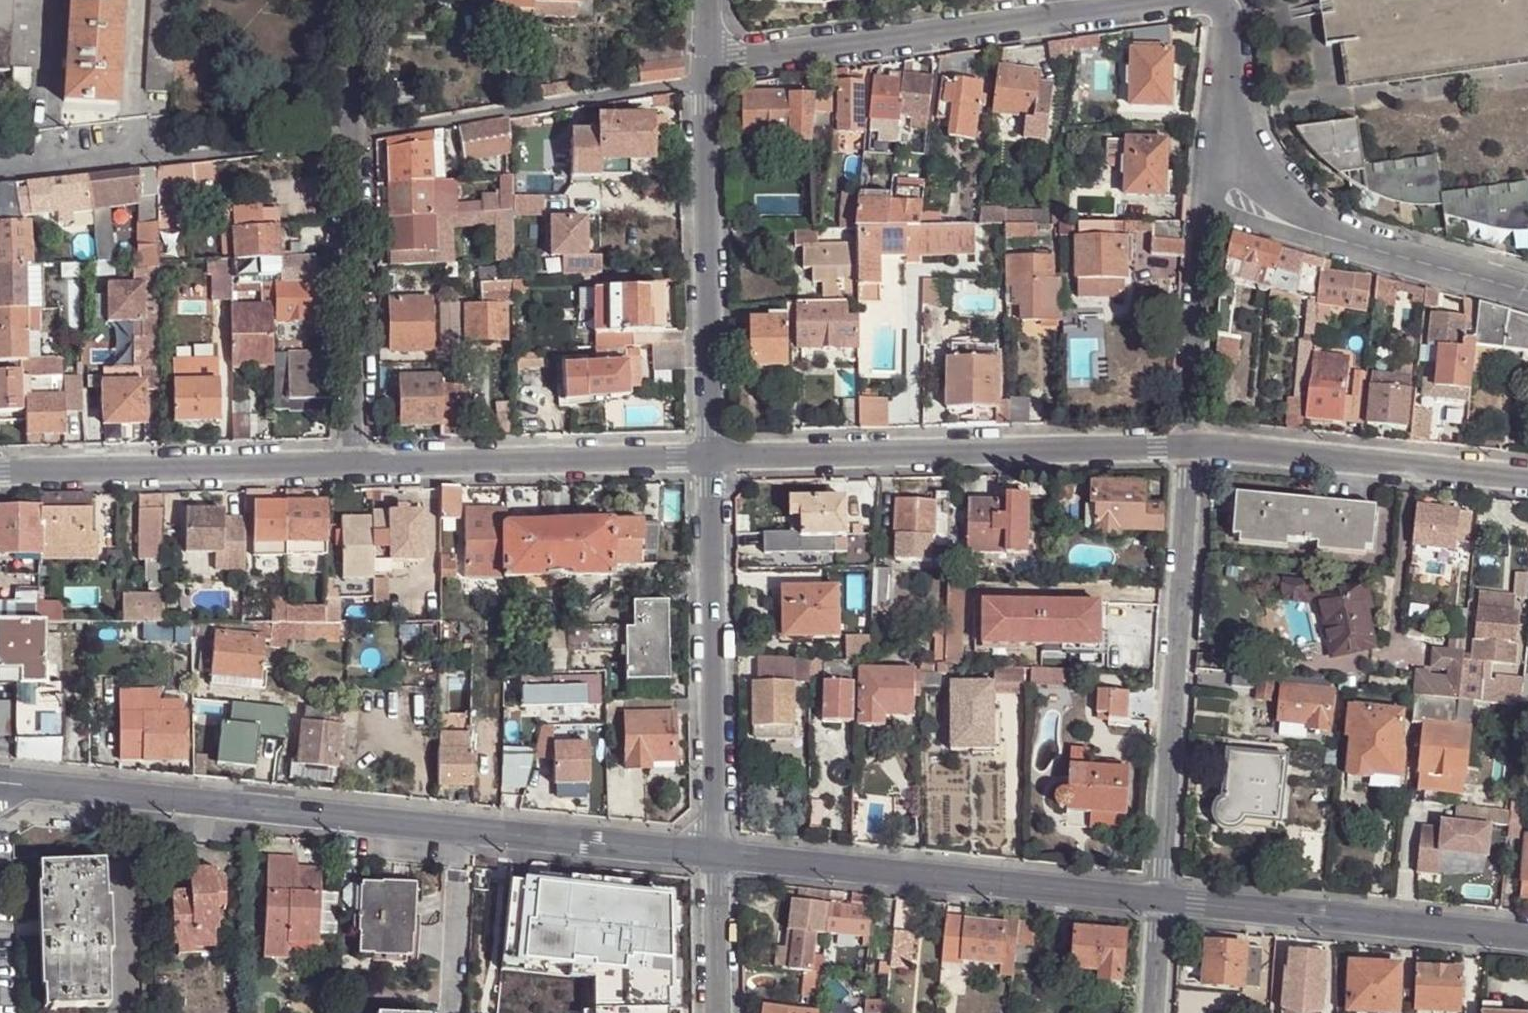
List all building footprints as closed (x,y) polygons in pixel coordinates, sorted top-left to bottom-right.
[(11,71),(12,69),(15,0),(0,0),(0,71),(11,71)] [(12,69),(38,70),(40,0),(15,0),(12,69)] [(121,0),(71,0),(69,31),(119,34),(121,0)] [(178,0),(152,0),(149,61),(174,63),(177,23),(178,0)] [(492,11),(501,11),(532,13),(532,2),(532,0),(493,0),(492,11)] [(532,2),(532,13),(531,17),(590,20),(591,0),(576,0),(576,5),(539,2),(532,2)] [(1384,1),(1384,0),(1319,0),(1319,3),(1333,2),(1335,15),(1322,17),(1326,46),(1345,44),(1350,82),(1527,58),(1527,0),(1391,0),(1384,1)] [(531,17),(532,13),(501,11),(500,29),(515,31),(530,32),(531,27),(531,17)] [(1170,26),(1132,31),(1131,54),(1170,54),(1170,26)] [(115,106),(119,34),(69,31),(65,103),(115,106)] [(530,44),(530,32),(515,31),(514,43),(530,44)] [(1098,35),(1075,39),(1073,51),(1099,48),(1098,35)] [(1068,40),(1051,43),(1053,55),(1069,52),(1068,40)] [(175,49),(174,82),(206,83),(207,50),(175,49)] [(681,61),(681,51),(662,54),(663,63),(681,61)] [(663,63),(662,54),(636,57),(637,67),(663,63)] [(1170,54),(1131,54),(1131,108),(1169,109),(1170,84),(1170,54)] [(1350,82),(1351,89),(1527,65),(1527,58),(1350,82)] [(172,93),(174,63),(149,61),(147,92),(172,93)] [(680,79),(681,61),(663,63),(637,67),(637,68),(639,85),(680,79)] [(630,86),(639,85),(637,68),(628,70),(630,86)] [(998,68),(992,111),(1027,116),(1024,137),(1046,141),(1053,92),(1037,88),(1038,74),(998,68)] [(836,72),(831,122),(862,121),(862,84),(849,84),(849,78),(849,70),(836,72)] [(29,72),(13,71),(12,89),(28,90),(29,72)] [(790,144),(829,141),(829,135),(831,122),(836,72),(817,75),(818,98),(792,98),(792,135),(790,135),(790,144)] [(932,80),(902,76),(902,82),(899,115),(928,118),(932,80)] [(888,81),(874,79),(870,119),(898,120),(899,115),(902,82),(888,81)] [(941,80),(936,120),(949,123),(947,139),(973,143),(976,126),(981,86),(941,80)] [(528,92),(528,103),(537,101),(536,97),(532,92),(528,92)] [(666,95),(652,97),(652,105),(652,107),(667,106),(666,95)] [(792,135),(792,98),(792,96),(744,96),(744,137),(790,135),(792,135)] [(652,97),(627,101),(628,109),(652,105),(652,97)] [(627,101),(612,103),(613,111),(628,109),(627,101)] [(538,115),(508,120),(508,153),(538,150),(538,115)] [(928,118),(899,115),(898,120),(898,126),(926,130),(928,118)] [(650,161),(650,139),(650,120),(650,119),(599,119),(599,132),(599,161),(629,161),(641,161),(650,161)] [(898,120),(870,119),(869,131),(879,132),(879,141),(896,140),(898,126),(898,120)] [(508,153),(508,120),(457,128),(461,163),(508,155),(508,153)] [(656,120),(650,120),(650,139),(663,138),(663,123),(659,123),(656,120)] [(831,122),(829,135),(840,134),(862,134),(862,121),(831,122)] [(1319,148),(1322,164),(1337,162),(1338,170),(1339,177),(1350,175),(1350,174),(1366,172),(1359,126),(1317,132),(1319,148)] [(429,142),(441,141),(440,131),(429,132),(385,138),(386,148),(429,142)] [(599,161),(599,132),(578,132),(578,134),(577,135),(576,135),(574,135),(574,136),(573,138),(572,139),(572,140),(570,140),(570,177),(599,177),(630,178),(629,161),(599,161)] [(1312,154),(1322,164),(1319,148),(1317,132),(1298,134),(1300,137),(1312,154)] [(829,141),(827,153),(840,153),(840,134),(829,135),(829,141)] [(386,148),(386,184),(430,182),(429,142),(386,148)] [(1164,198),(1165,175),(1166,143),(1127,142),(1126,197),(1164,198)] [(903,155),(895,154),(894,164),(903,165),(903,155)] [(208,162),(155,168),(155,188),(156,212),(176,209),(173,192),(173,186),(195,183),(210,182),(208,162)] [(1337,162),(1322,164),(1334,175),(1338,178),(1346,184),(1351,188),(1350,182),(1350,175),(1339,177),(1338,170),(1337,162)] [(1436,162),(1366,172),(1350,174),(1350,175),(1350,182),(1351,188),(1369,198),(1369,196),(1400,205),(1442,199),(1436,162)] [(157,269),(156,265),(156,259),(156,233),(156,223),(155,213),(156,212),(155,198),(155,188),(155,168),(85,176),(87,188),(91,211),(92,217),(93,231),(95,263),(112,262),(111,232),(109,215),(110,205),(117,203),(136,200),(136,210),(136,224),(135,236),(134,260),(134,262),(135,270),(157,269)] [(72,215),(91,211),(87,188),(85,176),(13,185),(18,219),(57,213),(58,225),(73,222),(72,215)] [(499,212),(509,211),(509,177),(498,178),(499,193),(499,212)] [(430,182),(432,217),(441,216),(480,213),(479,204),(456,206),(455,181),(448,181),(443,181),(430,182)] [(386,184),(387,219),(432,217),(430,182),(386,184)] [(196,189),(195,183),(173,186),(173,192),(196,189)] [(19,224),(18,219),(13,185),(0,186),(0,225),(19,224)] [(1442,199),(1443,209),(1445,220),(1460,228),(1460,225),(1492,229),(1527,224),(1527,189),(1527,187),(1442,199)] [(894,204),(922,205),(924,190),(896,189),(894,204)] [(479,204),(480,213),(499,212),(499,193),(478,194),(479,204)] [(1443,209),(1442,199),(1400,205),(1369,196),(1369,198),(1384,204),(1393,207),(1402,209),(1410,210),(1419,211),(1425,212),(1432,211),(1438,211),(1443,209)] [(841,223),(856,224),(858,204),(843,203),(841,223)] [(856,224),(856,230),(887,229),(890,204),(858,203),(858,204),(856,224)] [(907,229),(919,228),(920,216),(922,205),(894,204),(890,204),(887,229),(907,229)] [(223,229),(232,230),(232,210),(231,205),(217,205),(218,230),(223,229)] [(1050,213),(1048,225),(1059,226),(1066,225),(1066,206),(1051,206),(1050,213)] [(169,232),(178,232),(176,209),(156,212),(155,213),(156,223),(156,233),(169,232)] [(232,230),(261,228),(261,211),(260,209),(232,210),(232,230)] [(261,228),(276,227),(277,211),(261,211),(261,228)] [(500,223),(510,222),(509,211),(499,212),(480,213),(480,221),(480,224),(500,223)] [(480,213),(441,216),(442,223),(480,221),(480,213)] [(1004,213),(1005,226),(1034,226),(1048,225),(1050,213),(1004,213)] [(433,251),(433,264),(443,263),(442,223),(441,216),(432,217),(433,251)] [(919,228),(933,228),(933,218),(920,216),(919,228)] [(432,217),(387,219),(388,252),(433,251),(432,217)] [(822,219),(821,230),(837,230),(837,219),(822,219)] [(562,278),(600,275),(600,257),(585,257),(585,220),(550,220),(550,258),(561,257),(561,270),(562,278)] [(500,262),(510,262),(510,222),(500,223),(500,262)] [(1114,223),(1078,225),(1078,234),(1078,238),(1113,237),(1114,232),(1114,223)] [(1122,224),(1114,223),(1114,232),(1152,232),(1152,223),(1137,224),(1122,224)] [(1166,223),(1152,223),(1152,232),(1152,239),(1165,240),(1166,225),(1166,223)] [(24,267),(28,267),(27,230),(26,224),(25,224),(19,224),(0,225),(0,268),(24,267)] [(1492,229),(1460,225),(1460,228),(1467,231),(1475,233),(1483,235),(1493,237),(1505,238),(1513,238),(1524,237),(1527,236),(1527,224),(1492,229)] [(306,239),(305,225),(276,227),(277,241),(288,240),(306,239)] [(1066,225),(1059,226),(1059,235),(1078,234),(1078,225),(1066,225)] [(1005,226),(1005,237),(1035,237),(1034,226),(1005,226)] [(277,241),(276,227),(261,228),(232,230),(234,251),(234,261),(240,261),(278,258),(277,241)] [(975,256),(974,227),(933,228),(919,228),(907,229),(907,257),(975,256)] [(234,251),(232,230),(223,229),(225,252),(234,251)] [(857,246),(857,303),(867,303),(866,286),(880,285),(880,257),(907,257),(907,229),(887,229),(856,230),(857,246)] [(821,230),(794,230),(794,247),(802,247),(857,246),(856,230),(837,230),(821,230)] [(169,264),(169,232),(156,233),(156,259),(156,265),(169,264)] [(1224,234),(1221,278),(1225,279),(1232,237),(1224,234)] [(1113,237),(1078,238),(1077,238),(1078,299),(1126,299),(1125,262),(1125,254),(1125,237),(1113,237)] [(1280,250),(1232,237),(1225,279),(1232,281),(1271,291),(1280,250)] [(1182,257),(1183,241),(1178,240),(1165,240),(1152,239),(1151,256),(1182,257)] [(278,258),(289,258),(288,240),(277,241),(278,258)] [(821,285),(821,305),(845,304),(857,303),(857,246),(802,247),(802,270),(811,270),(811,284),(821,285)] [(1322,262),(1280,250),(1271,291),(1293,298),(1291,304),(1299,307),(1301,300),(1304,301),(1308,302),(1318,302),(1321,274),(1322,262)] [(388,252),(387,265),(433,264),(433,251),(388,252)] [(1006,278),(1006,286),(1013,285),(1013,306),(1022,306),(1038,306),(1037,324),(1063,323),(1061,279),(1052,280),(1052,253),(1046,253),(1046,260),(1006,260),(1006,278)] [(313,263),(313,257),(289,258),(278,258),(279,276),(279,283),(313,282),(313,263)] [(279,276),(278,258),(240,261),(234,261),(229,261),(229,273),(229,278),(279,276)] [(229,273),(229,261),(206,262),(207,273),(211,274),(229,273)] [(445,277),(456,277),(456,264),(445,263),(445,277)] [(182,276),(181,264),(169,264),(156,265),(157,269),(157,275),(182,276)] [(476,268),(479,284),(498,283),(497,276),(496,267),(496,266),(476,268)] [(497,276),(510,275),(510,266),(496,267),(497,276)] [(24,311),(26,311),(37,311),(38,327),(58,326),(58,309),(41,310),(41,267),(37,267),(28,267),(24,267),(0,268),(0,312),(24,311)] [(132,368),(158,368),(157,275),(157,269),(135,270),(130,270),(131,285),(105,285),(105,323),(131,322),(140,322),(140,337),(131,337),(132,368)] [(211,300),(211,274),(207,273),(197,274),(198,300),(211,300)] [(229,295),(229,285),(229,278),(229,273),(211,274),(211,300),(229,300),(229,295)] [(1369,281),(1321,274),(1318,302),(1318,306),(1330,308),(1366,312),(1369,281)] [(1376,276),(1374,303),(1394,308),(1395,296),(1396,282),(1376,276)] [(1221,278),(1217,336),(1228,337),(1230,311),(1231,311),(1232,281),(1225,279),(1221,278)] [(942,305),(941,280),(923,280),(923,305),(942,305)] [(522,294),(522,281),(511,282),(511,295),(522,294)] [(269,284),(258,284),(259,290),(259,294),(260,307),(271,306),(270,322),(327,321),(327,306),(327,298),(315,298),(315,282),(313,282),(279,283),(273,284),(269,284)] [(511,295),(511,282),(498,283),(479,284),(479,304),(504,304),(504,298),(511,297),(511,295)] [(1424,290),(1396,282),(1395,296),(1421,303),(1424,290)] [(259,290),(258,284),(248,284),(241,285),(229,285),(229,295),(259,294),(259,290)] [(866,286),(867,303),(880,302),(880,285),(866,286)] [(593,334),(641,334),(661,333),(662,331),(661,288),(592,289),(593,334)] [(1439,294),(1425,291),(1423,308),(1437,311),(1439,294)] [(430,299),(389,300),(389,351),(431,350),(430,299)] [(1479,305),(1463,301),(1464,319),(1466,320),(1464,341),(1474,342),(1475,342),(1477,327),(1479,305)] [(1318,306),(1318,302),(1308,302),(1306,321),(1316,322),(1318,306)] [(434,362),(457,361),(456,304),(439,304),(440,348),(434,349),(434,362)] [(505,340),(504,304),(479,304),(465,304),(465,341),(505,340)] [(821,305),(796,305),(797,322),(797,349),(799,349),(857,349),(857,320),(846,320),(845,304),(821,305)] [(787,305),(772,306),(772,316),(787,316),(787,305)] [(796,305),(787,305),(787,316),(787,320),(787,323),(797,322),(796,305)] [(1527,346),(1527,319),(1479,305),(1477,327),(1475,342),(1475,350),(1483,351),(1502,353),(1523,354),(1525,354),(1526,345),(1527,346)] [(237,335),(271,334),(270,322),(271,306),(260,307),(229,309),(230,323),(230,335),(237,335)] [(1038,306),(1022,306),(1022,323),(1037,324),(1038,306)] [(1330,308),(1318,306),(1316,322),(1315,326),(1328,328),(1330,308)] [(7,363),(14,362),(25,362),(24,332),(24,311),(0,312),(0,363),(7,363)] [(26,311),(24,311),(24,332),(38,331),(38,327),(37,311),(26,311)] [(1431,315),(1427,348),(1439,349),(1472,352),(1474,342),(1464,341),(1466,320),(1464,319),(1431,315)] [(787,323),(787,320),(751,321),(751,369),(756,369),(787,367),(787,323)] [(1315,326),(1316,322),(1306,321),(1305,327),(1303,341),(1314,342),(1315,329),(1315,326)] [(140,322),(131,322),(131,337),(140,337),(140,322)] [(1306,420),(1308,401),(1296,400),(1301,341),(1303,341),(1305,327),(1296,326),(1290,387),(1286,430),(1305,432),(1306,420)] [(1326,331),(1315,329),(1314,342),(1312,361),(1324,361),(1326,331)] [(683,345),(683,330),(662,331),(661,333),(641,334),(642,335),(643,347),(651,347),(683,345)] [(38,331),(24,332),(25,362),(39,361),(38,331)] [(231,369),(270,369),(271,334),(237,335),(230,335),(230,347),(231,369)] [(604,348),(643,347),(642,335),(603,336),(604,348)] [(1217,336),(1215,368),(1235,369),(1239,339),(1228,337),(1217,336)] [(1312,361),(1314,342),(1303,341),(1301,341),(1296,400),(1308,401),(1309,385),(1312,361)] [(684,373),(683,345),(651,347),(652,374),(684,373)] [(1439,349),(1427,348),(1426,363),(1437,364),(1439,349)] [(1439,349),(1437,364),(1435,382),(1435,389),(1469,393),(1472,352),(1439,349)] [(1475,350),(1473,369),(1481,369),(1482,356),(1483,351),(1475,350)] [(585,365),(585,359),(562,360),(563,400),(583,399),(583,400),(608,400),(608,398),(627,397),(627,388),(638,387),(637,360),(626,359),(626,351),(596,352),(596,359),(596,365),(585,365)] [(328,383),(328,353),(271,353),(272,410),(288,410),(288,400),(328,400),(328,393),(328,383)] [(537,367),(536,354),(512,355),(512,369),(537,367)] [(975,427),(1010,426),(1009,401),(998,401),(999,359),(961,359),(949,358),(948,409),(975,409),(975,427)] [(60,376),(60,360),(39,361),(25,362),(14,362),(13,373),(19,373),(19,378),(24,378),(49,377),(60,376)] [(189,372),(189,384),(216,383),(216,361),(189,362),(189,372)] [(1324,361),(1312,361),(1309,385),(1345,390),(1348,364),(1324,361)] [(143,384),(158,384),(158,373),(158,368),(132,368),(110,369),(111,385),(143,384)] [(102,369),(102,384),(111,385),(110,369),(102,369)] [(1353,397),(1365,398),(1367,372),(1355,371),(1353,397)] [(0,373),(0,414),(20,413),(19,378),(19,373),(13,373),(8,373),(0,373)] [(1372,373),(1371,388),(1410,392),(1411,376),(1372,373)] [(61,397),(60,376),(49,377),(50,398),(61,397)] [(440,376),(397,377),(398,427),(440,426),(441,438),(460,437),(458,415),(458,385),(440,386),(440,376)] [(50,398),(49,377),(24,378),(24,398),(50,398)] [(62,377),(63,413),(81,412),(80,377),(62,377)] [(1435,382),(1424,381),(1423,398),(1469,403),(1470,393),(1469,393),(1435,389),(1435,382)] [(216,383),(189,384),(171,384),(171,424),(217,423),(216,383)] [(102,384),(103,426),(143,425),(143,384),(111,385),(102,384)] [(1345,390),(1309,385),(1308,401),(1306,420),(1342,424),(1345,396),(1345,390)] [(1410,392),(1371,388),(1367,427),(1407,431),(1410,392)] [(865,399),(858,399),(858,401),(859,429),(885,428),(885,399),(873,399),(873,390),(865,390),(865,399)] [(1342,424),(1362,425),(1365,398),(1353,397),(1345,396),(1342,424)] [(63,436),(61,397),(50,398),(24,398),(25,420),(25,437),(36,437),(63,436)] [(1010,426),(1029,425),(1027,399),(1009,399),(1009,401),(1010,426)] [(328,400),(288,400),(288,410),(328,410),(328,400)] [(495,437),(514,437),(513,401),(493,402),(495,437)] [(859,429),(858,401),(842,401),(843,429),(859,429)] [(231,418),(231,443),(248,442),(248,417),(247,402),(231,403),(231,418)] [(1432,413),(1414,410),(1411,443),(1429,444),(1432,413)] [(26,447),(37,447),(36,437),(25,437),(26,447)] [(1164,533),(1166,508),(1150,507),(1145,507),(1146,501),(1146,486),(1093,485),(1094,506),(1097,507),(1097,523),(1097,536),(1121,536),(1121,532),(1164,533)] [(540,486),(531,487),(531,494),(540,494),(540,486)] [(459,488),(439,489),(439,520),(450,521),(455,520),(458,520),(459,488)] [(283,545),(283,504),(271,504),(270,492),(245,493),(244,505),(251,504),(250,557),(283,557),(283,556),(283,545)] [(283,492),(283,504),(283,545),(283,556),(283,557),(324,558),(324,556),(324,544),(324,504),(301,504),(301,492),(283,492)] [(161,494),(140,495),(139,510),(160,509),(161,494)] [(90,495),(38,497),(39,508),(40,508),(41,511),(90,511),(90,495)] [(933,547),(949,547),(951,495),(937,495),(936,503),(899,502),(896,562),(932,563),(933,547)] [(971,501),(969,546),(1008,546),(1007,555),(1029,555),(1030,496),(1009,495),(1009,501),(1000,502),(971,501)] [(1237,496),(1233,538),(1297,543),(1297,542),(1310,544),(1310,545),(1373,550),(1376,509),(1237,496)] [(39,508),(38,497),(0,498),(0,508),(39,508)] [(847,536),(847,499),(802,500),(802,519),(802,534),(765,534),(765,555),(847,554),(847,540),(836,540),(835,537),(847,536)] [(802,500),(790,500),(790,519),(802,519),(802,500)] [(1097,507),(1094,506),(1088,507),(1087,523),(1097,523),(1097,507)] [(39,555),(41,555),(41,511),(40,508),(39,508),(0,508),(0,556),(39,555)] [(1418,508),(1414,545),(1456,549),(1457,543),(1460,512),(1418,508)] [(161,522),(160,509),(139,510),(139,561),(146,561),(145,583),(148,583),(149,590),(159,591),(160,553),(161,522)] [(90,511),(41,511),(41,555),(39,555),(40,563),(96,563),(96,535),(90,536),(90,511)] [(222,511),(184,511),(183,554),(213,554),(212,571),(243,571),(243,560),(244,519),(222,519),(222,511)] [(340,580),(372,579),(372,554),(422,553),(421,511),(371,512),(371,518),(339,518),(340,580)] [(503,527),(503,511),(464,511),(463,579),(502,579),(503,527)] [(1472,513),(1460,512),(1457,543),(1468,544),(1472,513)] [(604,523),(612,522),(612,513),(604,514),(604,523)] [(573,515),(573,523),(604,523),(604,514),(573,515)] [(612,522),(610,566),(616,566),(641,566),(641,521),(612,522)] [(655,521),(641,521),(641,566),(654,567),(655,521)] [(541,525),(503,527),(502,579),(528,579),(543,578),(562,578),(609,577),(610,566),(612,522),(604,523),(573,523),(541,525)] [(453,532),(442,532),(442,549),(453,549),(453,532)] [(123,561),(123,552),(107,552),(107,562),(123,561)] [(454,562),(439,562),(439,575),(439,579),(454,579),(454,562)] [(874,570),(873,605),(889,606),(891,570),(874,570)] [(1516,574),(1514,598),(1513,599),(1514,600),(1526,601),(1527,582),(1527,575),(1516,574)] [(543,586),(543,578),(528,579),(528,587),(543,586)] [(372,596),(372,579),(340,580),(340,596),(372,596)] [(338,580),(323,580),(324,604),(338,604),(338,580)] [(1285,600),(1307,601),(1309,584),(1286,582),(1285,600)] [(935,584),(932,624),(933,622),(946,614),(948,583),(935,584)] [(948,583),(946,614),(944,664),(945,665),(962,666),(965,583),(948,583)] [(1335,656),(1371,646),(1360,607),(1364,606),(1360,587),(1319,599),(1335,656)] [(794,609),(794,640),(839,638),(838,588),(783,589),(783,595),(783,609),(794,609)] [(159,608),(159,595),(122,595),(122,624),(132,624),(143,625),(159,625),(159,608)] [(1514,598),(1478,595),(1477,611),(1512,614),(1514,600),(1513,599),(1514,598)] [(1307,601),(1285,600),(1279,599),(1292,651),(1317,645),(1307,601)] [(280,609),(242,608),(242,624),(265,625),(283,625),(284,609),(284,608),(284,600),(280,600),(280,609)] [(37,622),(37,603),(0,602),(0,622),(37,622)] [(1043,648),(1046,603),(981,602),(981,648),(1020,648),(1043,648)] [(45,623),(61,623),(61,604),(37,603),(37,622),(45,623)] [(625,676),(668,675),(667,644),(667,603),(631,603),(631,629),(624,629),(624,647),(624,653),(625,676)] [(1100,605),(1101,604),(1046,603),(1043,648),(1062,649),(1100,649),(1100,605)] [(195,607),(195,625),(242,624),(242,608),(195,607)] [(1465,632),(1467,608),(1454,608),(1451,631),(1465,632)] [(785,640),(794,640),(794,609),(783,609),(778,609),(779,637),(785,638),(785,640)] [(1489,682),(1491,664),(1514,666),(1518,615),(1477,611),(1474,647),(1472,662),(1472,663),(1469,663),(1469,657),(1463,656),(1462,668),(1459,702),(1473,703),(1479,704),(1521,708),(1522,685),(1489,682)] [(933,622),(932,624),(931,638),(934,638),(933,664),(944,664),(946,614),(933,622)] [(0,622),(0,671),(45,671),(45,623),(37,622),(0,622)] [(195,625),(191,624),(192,649),(211,649),(212,636),(263,640),(264,636),(265,625),(242,624),(195,625)] [(338,624),(323,625),(321,625),(321,635),(337,635),(338,624)] [(173,625),(159,625),(143,625),(142,630),(142,639),(143,645),(175,645),(173,630),(173,625)] [(283,625),(265,625),(264,636),(270,637),(269,646),(285,648),(289,625),(283,625)] [(321,635),(321,625),(318,625),(301,625),(302,636),(302,641),(321,641),(321,635)] [(619,626),(586,627),(586,653),(619,653),(619,647),(619,629),(619,626)] [(586,653),(586,627),(565,628),(566,653),(586,653)] [(565,640),(564,631),(553,631),(554,651),(564,651),(565,640)] [(1463,652),(1465,632),(1451,631),(1449,631),(1447,651),(1463,652)] [(208,675),(210,676),(259,681),(263,640),(212,636),(211,649),(208,675)] [(845,638),(845,661),(855,662),(863,662),(863,638),(845,638)] [(1446,700),(1459,702),(1462,668),(1463,656),(1463,654),(1463,652),(1447,651),(1434,649),(1432,668),(1450,670),(1448,682),(1427,680),(1428,674),(1418,673),(1415,697),(1446,700)] [(565,674),(564,651),(554,651),(555,674),(565,674)] [(793,659),(758,658),(758,683),(794,684),(793,659)] [(822,660),(810,660),(810,675),(810,680),(822,679),(822,660)] [(845,661),(822,660),(822,679),(821,723),(854,723),(855,662),(845,661)] [(945,665),(944,664),(933,664),(920,664),(919,675),(921,687),(945,687),(945,665)] [(1024,681),(1063,681),(1063,669),(1005,668),(1005,692),(1024,692),(1024,681)] [(914,697),(914,675),(914,672),(861,670),(860,726),(884,727),(884,715),(915,716),(914,697)] [(14,685),(39,685),(45,685),(45,671),(0,671),(0,685),(14,685)] [(1256,689),(1258,674),(1232,672),(1230,687),(1256,689)] [(1273,702),(1275,676),(1258,674),(1256,689),(1256,700),(1273,702)] [(210,676),(208,675),(207,686),(257,692),(259,681),(210,676)] [(583,686),(583,707),(596,707),(594,677),(520,679),(520,709),(538,708),(536,688),(583,686)] [(1325,693),(1326,681),(1283,677),(1282,689),(1325,693)] [(794,684),(758,683),(754,683),(754,735),(758,740),(775,740),(780,736),(780,728),(794,729),(794,684)] [(994,684),(950,684),(951,752),(972,752),(973,751),(973,743),(994,742),(994,716),(994,684)] [(62,764),(62,740),(61,696),(45,696),(39,696),(39,685),(14,685),(14,702),(15,740),(17,740),(17,760),(41,762),(53,764),(62,764)] [(61,685),(45,685),(45,696),(61,696),(61,685)] [(538,708),(583,707),(583,686),(536,688),(538,708)] [(1325,693),(1282,689),(1278,724),(1307,726),(1306,731),(1330,734),(1334,694),(1325,693)] [(1099,691),(1098,715),(1110,715),(1110,720),(1114,720),(1128,721),(1130,694),(1129,693),(1099,691)] [(154,715),(154,703),(145,702),(145,692),(118,693),(118,715),(140,715),(154,715)] [(145,702),(154,703),(155,693),(145,692),(145,702)] [(1446,700),(1415,697),(1413,715),(1412,724),(1412,725),(1424,726),(1419,776),(1465,780),(1473,703),(1459,702),(1446,700)] [(671,701),(623,702),(623,712),(623,717),(671,716),(671,701)] [(688,717),(688,701),(671,701),(671,716),(671,717),(688,717)] [(0,703),(0,740),(15,740),(14,702),(0,703)] [(603,702),(603,712),(623,712),(623,702),(604,702),(603,702)] [(181,703),(154,703),(154,715),(181,715),(181,703)] [(283,740),(286,710),(230,704),(228,726),(219,725),(215,766),(253,770),(256,737),(283,740)] [(304,708),(302,724),(340,727),(341,712),(304,708)] [(1348,777),(1369,779),(1370,775),(1401,778),(1403,754),(1399,754),(1403,714),(1349,710),(1346,738),(1351,739),(1348,777)] [(603,712),(603,727),(623,728),(623,717),(623,712),(603,712)] [(140,715),(118,715),(118,760),(141,760),(140,715)] [(183,715),(181,715),(154,715),(140,715),(141,760),(184,760),(183,715)] [(671,717),(671,716),(623,717),(623,728),(624,770),(649,770),(648,762),(672,762),(671,717)] [(340,727),(302,724),(300,723),(295,766),(335,770),(340,727)] [(550,787),(586,787),(586,744),(549,745),(549,727),(539,727),(531,761),(550,761),(550,787)] [(780,736),(775,740),(793,740),(794,729),(780,728),(780,736)] [(437,785),(471,786),(471,752),(467,751),(467,736),(438,736),(437,785)] [(994,742),(973,743),(973,751),(972,752),(972,755),(994,755),(994,742)] [(502,745),(501,788),(529,788),(530,746),(502,745)] [(1073,750),(1072,767),(1089,768),(1091,751),(1073,750)] [(1230,755),(1226,796),(1225,802),(1223,818),(1239,819),(1277,823),(1278,823),(1284,761),(1230,755)] [(115,770),(119,770),(118,760),(108,759),(107,769),(110,770),(115,770)] [(1107,762),(1107,769),(1120,770),(1121,764),(1107,762)] [(334,786),(335,770),(295,766),(295,783),(334,786)] [(1089,768),(1072,767),(1070,794),(1067,793),(1062,794),(1058,799),(1059,805),(1063,809),(1069,809),(1069,813),(1092,814),(1091,830),(1126,832),(1130,771),(1120,770),(1107,769),(1089,768)] [(1370,775),(1369,779),(1368,788),(1399,791),(1401,778),(1370,775)] [(1419,776),(1418,791),(1464,795),(1465,780),(1419,776)] [(1508,828),(1507,839),(1518,841),(1521,814),(1519,814),(1521,796),(1512,795),(1510,813),(1508,828)] [(1225,802),(1226,796),(1225,796),(1220,797),(1214,802),(1212,805),(1210,812),(1210,815),(1211,820),(1215,827),(1220,831),(1225,832),(1228,832),(1230,833),(1235,831),(1239,829),(1276,832),(1277,823),(1239,819),(1239,820),(1239,821),(1236,823),(1233,825),(1230,826),(1227,826),(1223,825),(1221,824),(1218,821),(1216,818),(1216,815),(1216,811),(1217,808),(1219,805),(1222,803),(1225,802)] [(1223,818),(1225,802),(1222,803),(1219,805),(1217,808),(1216,811),(1216,815),(1216,818),(1218,821),(1221,824),(1223,825),(1227,826),(1230,826),(1233,825),(1236,823),(1239,821),(1239,820),(1239,819),(1223,818)] [(1454,822),(1488,826),(1490,811),(1456,807),(1454,822)] [(1508,828),(1510,813),(1490,811),(1488,826),(1454,822),(1441,821),(1441,826),(1422,824),(1417,873),(1437,875),(1439,853),(1487,858),(1491,826),(1508,828)] [(810,827),(810,839),(819,841),(820,827),(810,827)] [(318,934),(320,894),(321,869),(297,868),(297,858),(268,856),(262,957),(287,958),(288,943),(317,944),(318,934)] [(105,900),(104,898),(103,861),(39,863),(39,884),(39,886),(44,886),(47,986),(41,986),(42,987),(42,1008),(47,1007),(53,1008),(108,1006),(106,954),(106,952),(102,952),(102,930),(102,923),(101,900),(105,900)] [(600,867),(561,864),(564,901),(590,901),(603,900),(600,867)] [(216,896),(223,896),(222,876),(215,876),(215,868),(190,868),(189,880),(190,892),(184,892),(171,892),(172,944),(176,944),(192,944),(192,948),(209,948),(215,948),(214,929),(217,929),(217,906),(216,896)] [(359,915),(359,919),(357,954),(410,957),(414,885),(361,883),(359,915)] [(1521,883),(1519,898),(1527,899),(1527,884),(1521,883)] [(39,988),(42,987),(41,986),(47,986),(44,886),(39,886),(39,884),(37,884),(37,920),(38,936),(39,988)] [(821,891),(800,889),(799,902),(793,902),(790,931),(795,932),(791,968),(790,972),(812,974),(823,976),(823,970),(824,957),(814,955),(817,933),(826,934),(829,905),(831,892),(821,891)] [(336,894),(320,894),(318,934),(335,935),(336,894)] [(873,896),(853,894),(852,907),(873,909),(873,896)] [(109,898),(104,898),(105,900),(101,900),(102,923),(110,922),(109,898)] [(844,899),(830,899),(829,905),(826,934),(869,938),(873,909),(852,907),(843,906),(844,899)] [(564,901),(549,901),(551,952),(490,954),(493,1012),(596,1012),(596,974),(590,901),(564,901)] [(1006,916),(1005,922),(966,919),(962,961),(1002,966),(1002,964),(1014,965),(1016,946),(1018,929),(1019,923),(1019,917),(1006,916)] [(1016,946),(1014,965),(1032,967),(1037,925),(1019,923),(1018,929),(1016,946)] [(897,955),(910,956),(913,930),(900,929),(897,955)] [(110,930),(102,930),(102,952),(106,952),(106,954),(111,954),(110,930)] [(1075,930),(1072,970),(1099,972),(1098,981),(1122,983),(1125,934),(1075,930)] [(791,968),(795,932),(790,931),(788,950),(778,949),(776,966),(791,968)] [(869,938),(826,934),(825,949),(853,953),(868,954),(869,938)] [(193,953),(192,948),(192,944),(176,944),(177,953),(193,953)] [(1242,988),(1245,947),(1206,944),(1203,986),(1242,989),(1242,988)] [(1261,948),(1245,947),(1242,988),(1258,989),(1261,948)] [(1324,955),(1289,951),(1287,971),(1285,971),(1281,1012),(1321,1012),(1325,985),(1322,984),(1324,955)] [(867,972),(868,954),(853,953),(850,970),(867,972)] [(1001,978),(1002,966),(962,961),(962,973),(1001,978)] [(1347,1012),(1361,1012),(1398,1012),(1399,968),(1349,965),(1347,1012)] [(1416,968),(1414,1010),(1461,1012),(1462,971),(1416,968)] [(865,1001),(867,972),(850,970),(838,969),(834,997),(865,1001)] [(865,1012),(887,1012),(886,1001),(865,1002),(865,1012)] [(1482,1012),(1502,1012),(1502,1005),(1482,1003),(1482,1012)]
